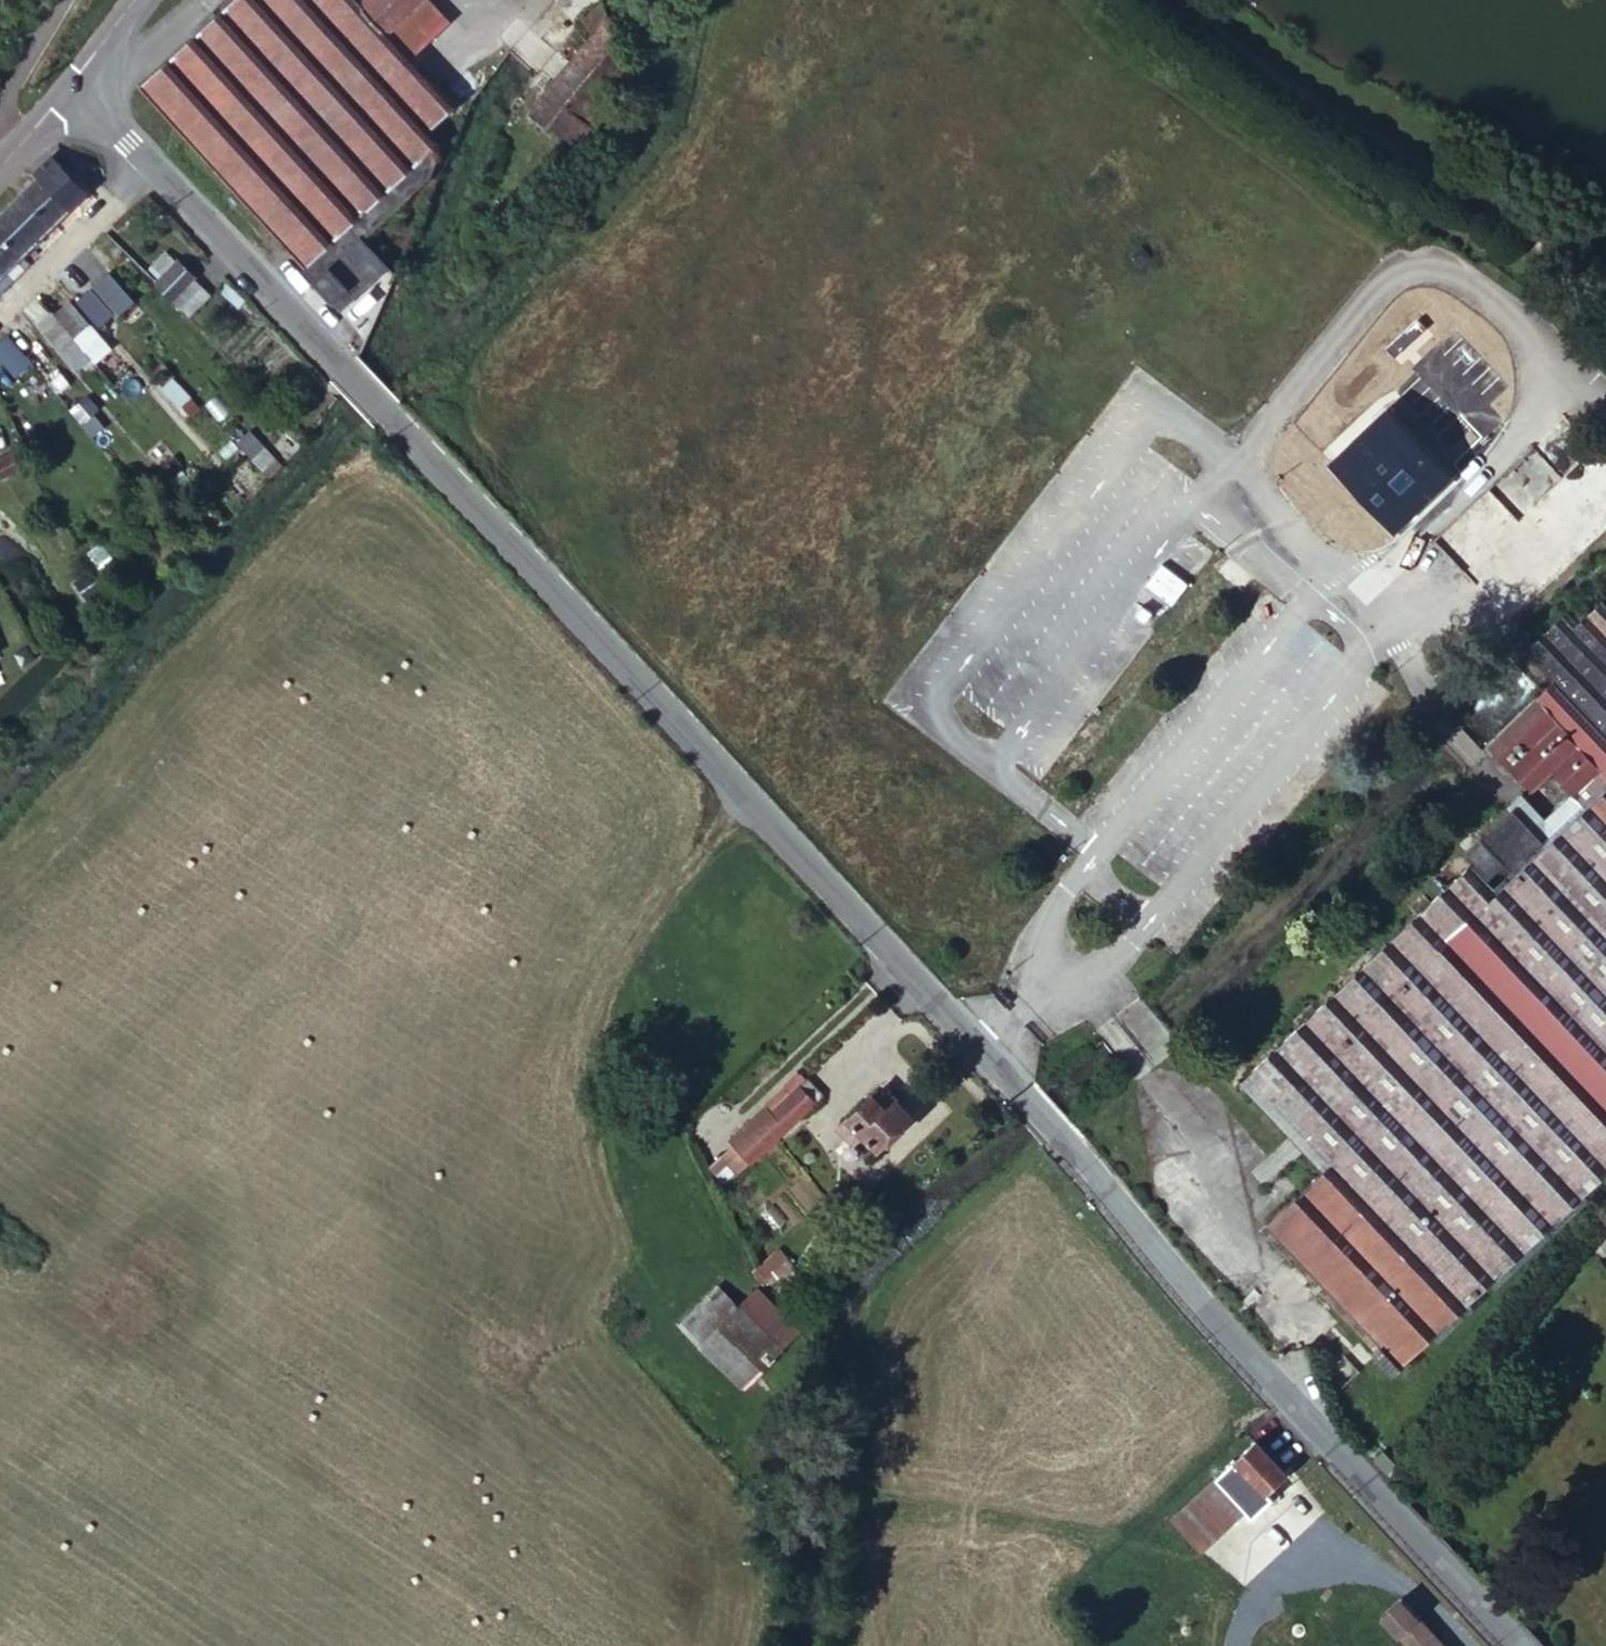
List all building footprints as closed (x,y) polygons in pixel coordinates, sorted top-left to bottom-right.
[(429,129),(456,103),(405,46),(445,11),(436,0),(231,0),(138,86),(228,184),(341,305),(386,264),(363,238),(340,211),(429,129)] [(603,0),(602,0),(582,21),(592,30),(559,74),(560,76),(534,109),(581,147),(618,101),(605,91),(627,65),(603,0)] [(557,1),(555,3),(575,24),(580,20),(581,22),(582,21),(602,0),(557,0),(557,1)] [(440,140),(429,129),(340,211),(363,238),(431,176),(438,151),(434,146),(440,140)] [(40,173),(73,204),(90,187),(52,151),(35,168),(40,173)] [(55,222),(73,204),(40,173),(23,190),(55,222)] [(39,238),(55,222),(23,190),(6,207),(39,238)] [(39,238),(6,207),(0,213),(0,231),(23,254),(39,238)] [(23,254),(0,231),(0,264),(6,271),(18,259),(23,254)] [(108,271),(87,249),(75,260),(95,282),(108,271)] [(26,267),(31,262),(23,254),(18,259),(26,267)] [(159,280),(175,298),(198,276),(200,274),(184,257),(159,280)] [(18,259),(6,271),(14,278),(26,267),(18,259)] [(14,278),(6,271),(0,264),(0,292),(14,278)] [(198,276),(175,298),(190,314),(213,293),(198,276)] [(97,328),(68,295),(56,306),(84,340),(97,328)] [(79,369),(93,357),(51,307),(38,319),(79,369)] [(50,349),(18,315),(7,325),(36,361),(50,349)] [(9,333),(0,341),(0,351),(18,372),(26,365),(31,370),(37,366),(9,333)] [(1386,405),(1329,460),(1394,529),(1452,474),(1386,405)] [(269,480),(283,466),(248,433),(235,447),(269,480)] [(33,461),(26,446),(0,458),(0,475),(33,461)] [(1354,505),(1332,525),(1356,552),(1378,533),(1354,505)] [(88,611),(106,599),(93,579),(75,591),(88,611)] [(1555,671),(1562,679),(1499,739),(1541,786),(1562,766),(1586,791),(1605,772),(1605,773),(1605,596),(1541,656),(1555,671)] [(1586,791),(1599,803),(1605,796),(1605,773),(1605,772),(1586,791)] [(1599,803),(1503,896),(1476,868),(1356,986),(1255,1084),(1375,1209),(1316,1266),(1415,1367),(1528,1258),(1605,1183),(1605,796),(1599,803)] [(1511,813),(1470,852),(1487,870),(1501,857),(1515,871),(1543,845),(1511,813)] [(805,1085),(819,1101),(824,1095),(810,1081),(805,1085)] [(805,1085),(799,1091),(779,1110),(749,1138),(743,1144),(758,1159),(819,1101),(805,1085)] [(845,1126),(860,1141),(870,1132),(883,1146),(918,1115),(899,1094),(889,1095),(884,1100),(879,1096),(845,1126)] [(742,1131),(749,1138),(779,1110),(771,1103),(742,1131)] [(792,1259),(780,1271),(783,1275),(796,1263),(792,1259)] [(766,1283),(770,1291),(785,1277),(783,1275),(780,1271),(766,1283)] [(766,1322),(776,1313),(778,1310),(757,1290),(745,1301),(761,1317),(766,1322)] [(755,1324),(761,1317),(745,1301),(729,1318),(724,1313),(719,1318),(715,1314),(691,1339),(736,1383),(774,1343),(755,1324)] [(790,1328),(776,1313),(766,1322),(761,1317),(755,1324),(774,1343),(790,1328)] [(1287,1473),(1259,1439),(1173,1515),(1202,1548),(1287,1473)] [(1402,1596),(1384,1613),(1415,1645),(1450,1645),(1402,1596)] [(1305,1634),(1306,1631),(1305,1629),(1304,1627),(1302,1625),(1300,1624),(1297,1625),(1295,1626),(1293,1628),(1292,1630),(1292,1632),(1293,1635),(1295,1637),(1297,1638),(1300,1638),(1302,1637),(1304,1636),(1305,1634)]
